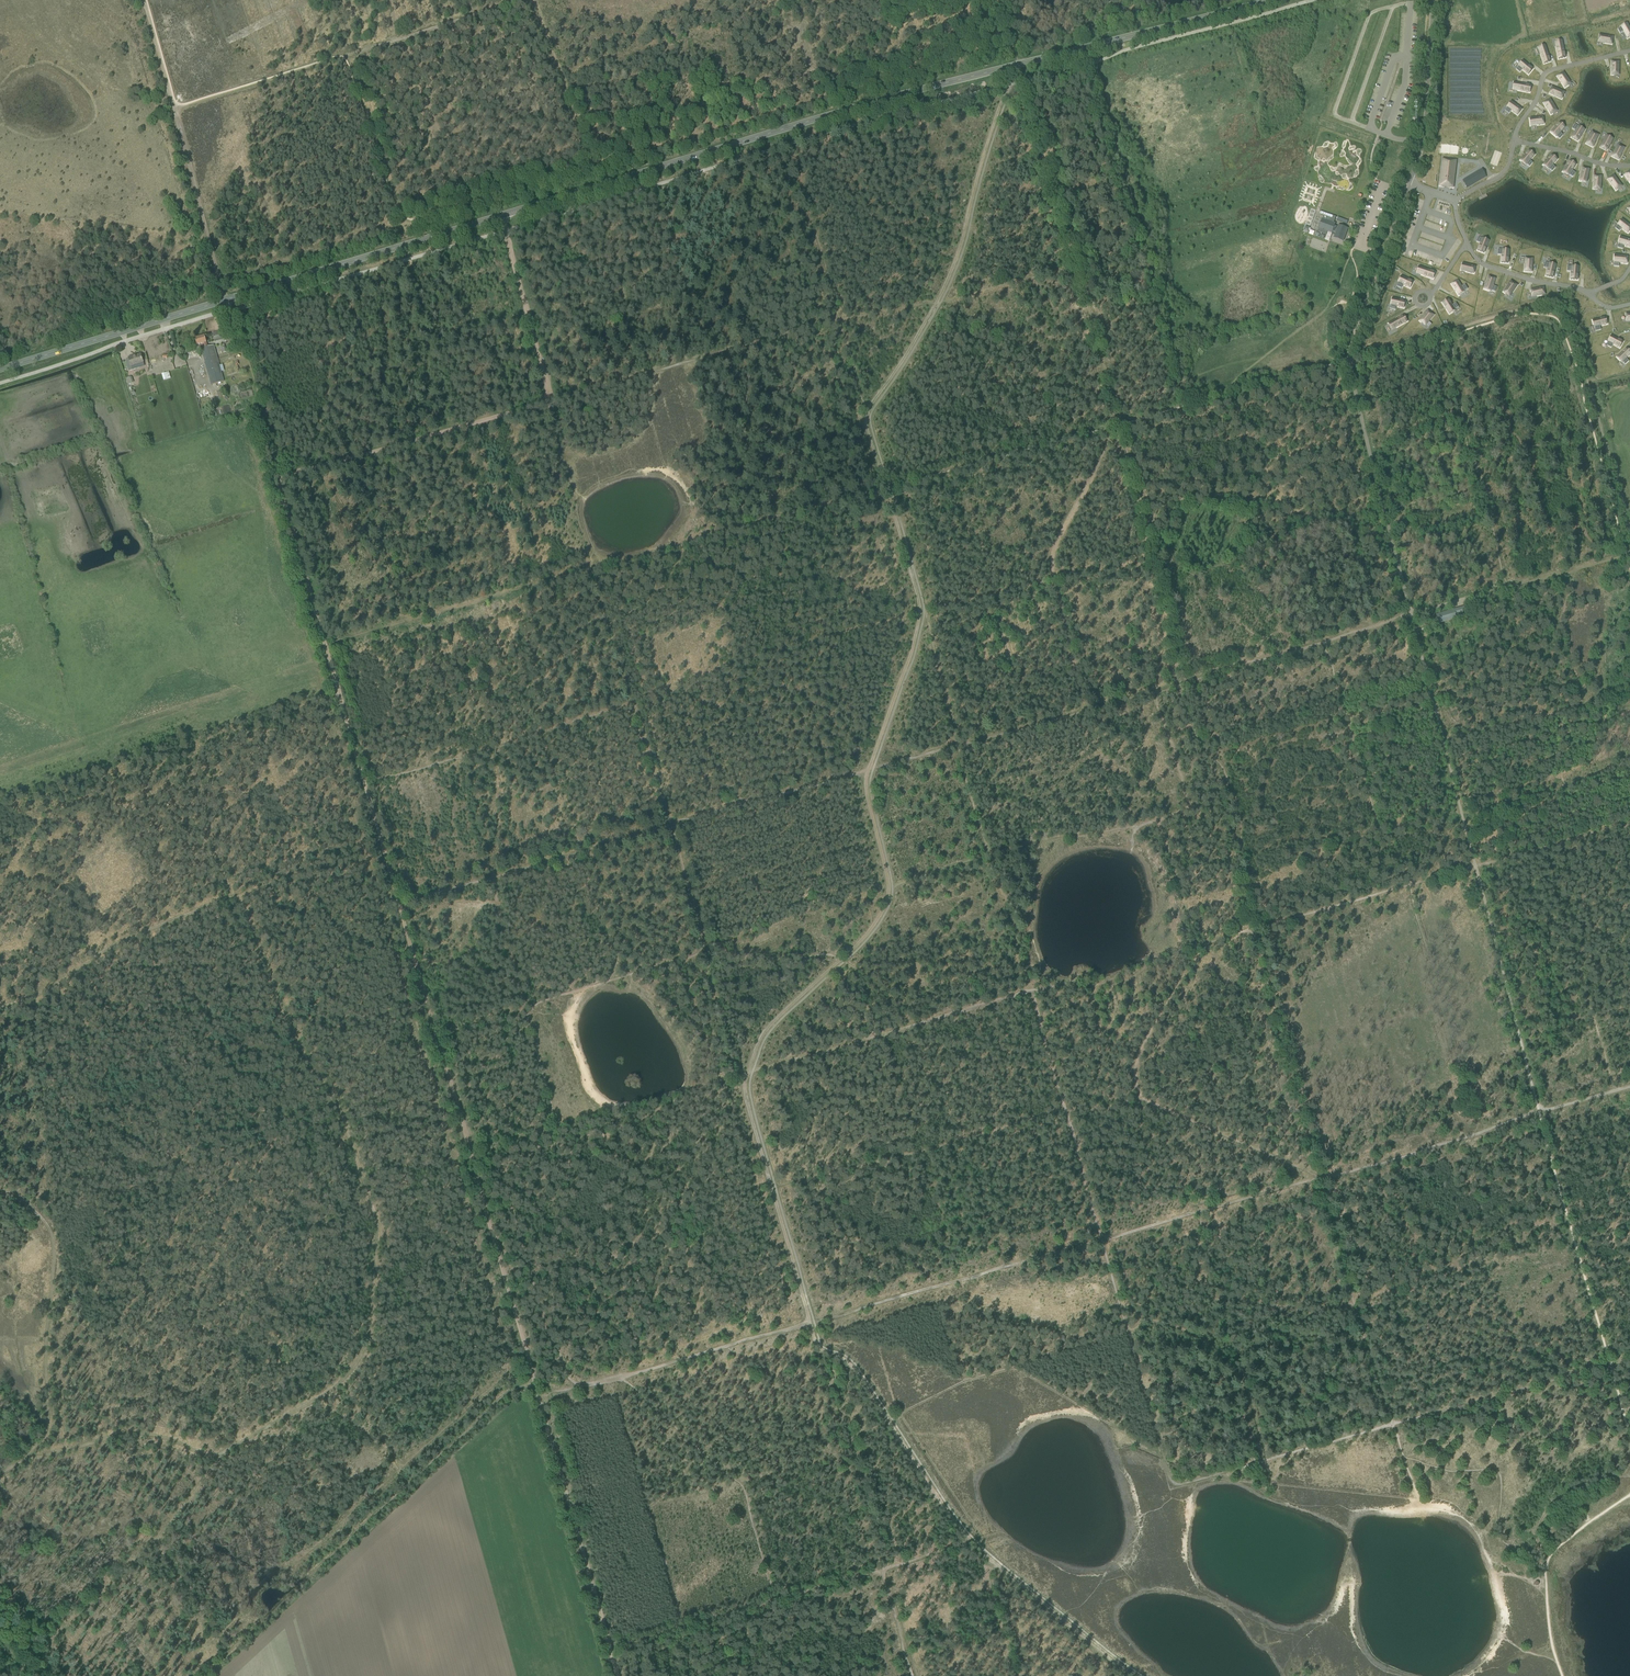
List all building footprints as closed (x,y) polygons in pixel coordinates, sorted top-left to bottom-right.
[(1618,29),(1620,33),(1623,31),(1624,32),(1627,38),(1629,37),(1629,29),(1629,28),(1627,23),(1621,26),(1621,27),(1618,29)] [(1600,35),(1598,42),(1611,44),(1613,37),(1600,35)] [(1562,40),(1555,42),(1556,50),(1558,59),(1565,57),(1563,48),(1562,40)] [(1545,45),(1538,47),(1544,64),(1550,61),(1545,45)] [(1519,66),(1516,69),(1520,72),(1522,69),(1528,74),(1533,69),(1523,60),(1518,66),(1519,66)] [(1563,72),(1557,76),(1565,87),(1571,83),(1563,72)] [(1514,82),(1512,89),(1529,92),(1531,85),(1514,82)] [(1552,87),(1549,93),(1561,99),(1564,92),(1552,87)] [(1550,99),(1544,103),(1551,114),(1557,111),(1550,99)] [(1507,107),(1505,110),(1509,113),(1511,110),(1518,115),(1522,109),(1511,101),(1507,107)] [(1543,117),(1530,118),(1531,125),(1544,124),(1543,117)] [(1560,122),(1551,132),(1556,137),(1557,136),(1560,139),(1563,135),(1560,132),(1565,127),(1560,122)] [(1576,131),(1572,137),(1578,141),(1585,129),(1578,126),(1575,124),(1572,128),(1576,131)] [(1592,132),(1586,143),(1592,147),(1598,135),(1592,132)] [(1606,135),(1600,147),(1607,150),(1613,139),(1606,135)] [(1618,144),(1612,156),(1618,159),(1624,148),(1618,144)] [(1529,150),(1521,160),(1526,165),(1526,164),(1529,167),(1533,163),(1530,160),(1535,154),(1529,150)] [(1481,163),(1485,155),(1479,153),(1476,160),(1481,163)] [(1552,154),(1543,165),(1549,169),(1552,171),(1555,167),(1552,165),(1557,159),(1552,154)] [(1442,159),(1439,186),(1453,187),(1454,177),(1456,162),(1456,160),(1442,159)] [(1570,160),(1563,171),(1569,175),(1572,177),(1575,173),(1572,171),(1576,164),(1570,160)] [(1500,165),(1494,170),(1497,173),(1503,168),(1500,165)] [(1582,168),(1579,181),(1586,182),(1589,169),(1582,168)] [(1482,169),(1463,180),(1467,187),(1467,188),(1486,176),(1482,169)] [(1594,175),(1593,189),(1600,189),(1601,176),(1594,175)] [(1614,175),(1608,179),(1616,190),(1621,186),(1614,175)] [(1309,225),(1314,211),(1310,209),(1306,224),(1309,225)] [(1319,228),(1318,232),(1326,235),(1328,231),(1332,233),(1333,232),(1336,233),(1334,238),(1343,241),(1348,228),(1339,225),(1338,227),(1335,226),(1336,224),(1334,223),(1336,217),(1333,216),(1332,218),(1324,215),(1323,219),(1319,228)] [(1615,228),(1619,231),(1622,228),(1622,229),(1628,233),(1629,230),(1629,225),(1627,223),(1622,219),(1617,224),(1618,225),(1615,228)] [(1618,247),(1622,249),(1623,245),(1624,245),(1629,247),(1629,239),(1626,238),(1620,236),(1618,243),(1619,243),(1618,247)] [(1477,241),(1477,242),(1479,242),(1480,243),(1477,250),(1484,253),(1487,246),(1489,240),(1482,238),(1478,237),(1477,241)] [(1498,249),(1498,254),(1502,255),(1501,262),(1508,263),(1509,255),(1509,250),(1502,249),(1502,250),(1498,249)] [(1614,255),(1614,262),(1614,266),(1619,266),(1619,262),(1627,263),(1628,256),(1620,255),(1614,255)] [(1545,262),(1544,267),(1548,268),(1546,276),(1553,277),(1555,270),(1556,264),(1549,263),(1545,262)] [(1462,263),(1461,270),(1467,272),(1474,273),(1475,266),(1469,265),(1462,263)] [(1419,266),(1416,273),(1423,275),(1429,277),(1433,279),(1435,272),(1425,268),(1419,266)] [(1568,266),(1567,271),(1571,271),(1570,279),(1577,280),(1578,274),(1578,273),(1578,272),(1579,266),(1571,266),(1568,266)] [(1398,282),(1397,286),(1401,288),(1403,285),(1404,285),(1410,288),(1413,281),(1407,279),(1401,276),(1398,282)] [(1486,283),(1484,289),(1491,291),(1495,292),(1496,287),(1494,286),(1493,286),(1495,278),(1489,276),(1486,283)] [(1458,280),(1451,284),(1455,291),(1458,295),(1465,292),(1464,291),(1467,289),(1465,285),(1463,286),(1462,287),(1458,280)] [(1511,281),(1503,292),(1509,296),(1517,285),(1511,281)] [(1544,287),(1531,290),(1532,297),(1545,294),(1544,287)] [(1576,293),(1573,299),(1579,303),(1582,297),(1576,293)] [(1391,305),(1390,309),(1395,310),(1396,306),(1397,306),(1404,308),(1405,301),(1398,299),(1392,298),(1391,305)] [(1448,299),(1442,302),(1446,309),(1449,314),(1455,310),(1455,309),(1458,307),(1456,303),(1452,305),(1448,299)] [(1587,309),(1591,303),(1586,300),(1582,306),(1587,309)] [(1428,310),(1420,321),(1425,325),(1433,315),(1428,310)] [(1395,320),(1388,323),(1392,330),(1398,326),(1407,321),(1404,315),(1395,320)] [(1599,319),(1592,320),(1594,327),(1595,327),(1596,331),(1601,330),(1600,326),(1607,324),(1605,317),(1599,319)] [(226,338),(224,330),(213,333),(215,341),(226,338)] [(1608,342),(1606,345),(1611,347),(1613,344),(1620,348),(1623,341),(1616,338),(1611,335),(1608,341),(1608,342)] [(197,345),(201,343),(202,343),(203,347),(201,348),(203,358),(206,357),(207,361),(204,362),(209,377),(212,376),(213,379),(209,380),(211,385),(224,381),(214,345),(208,347),(204,336),(195,338),(197,345)] [(1617,357),(1622,362),(1625,364),(1629,361),(1626,358),(1629,354),(1629,351),(1627,348),(1622,352),(1617,357)] [(143,363),(142,360),(145,359),(143,354),(140,355),(140,354),(132,357),(132,356),(129,357),(130,363),(131,366),(143,363)] [(163,380),(170,378),(168,371),(161,373),(163,380)] [(1439,623),(1444,621),(1444,622),(1470,614),(1467,605),(1441,613),(1436,615),(1439,623)]
